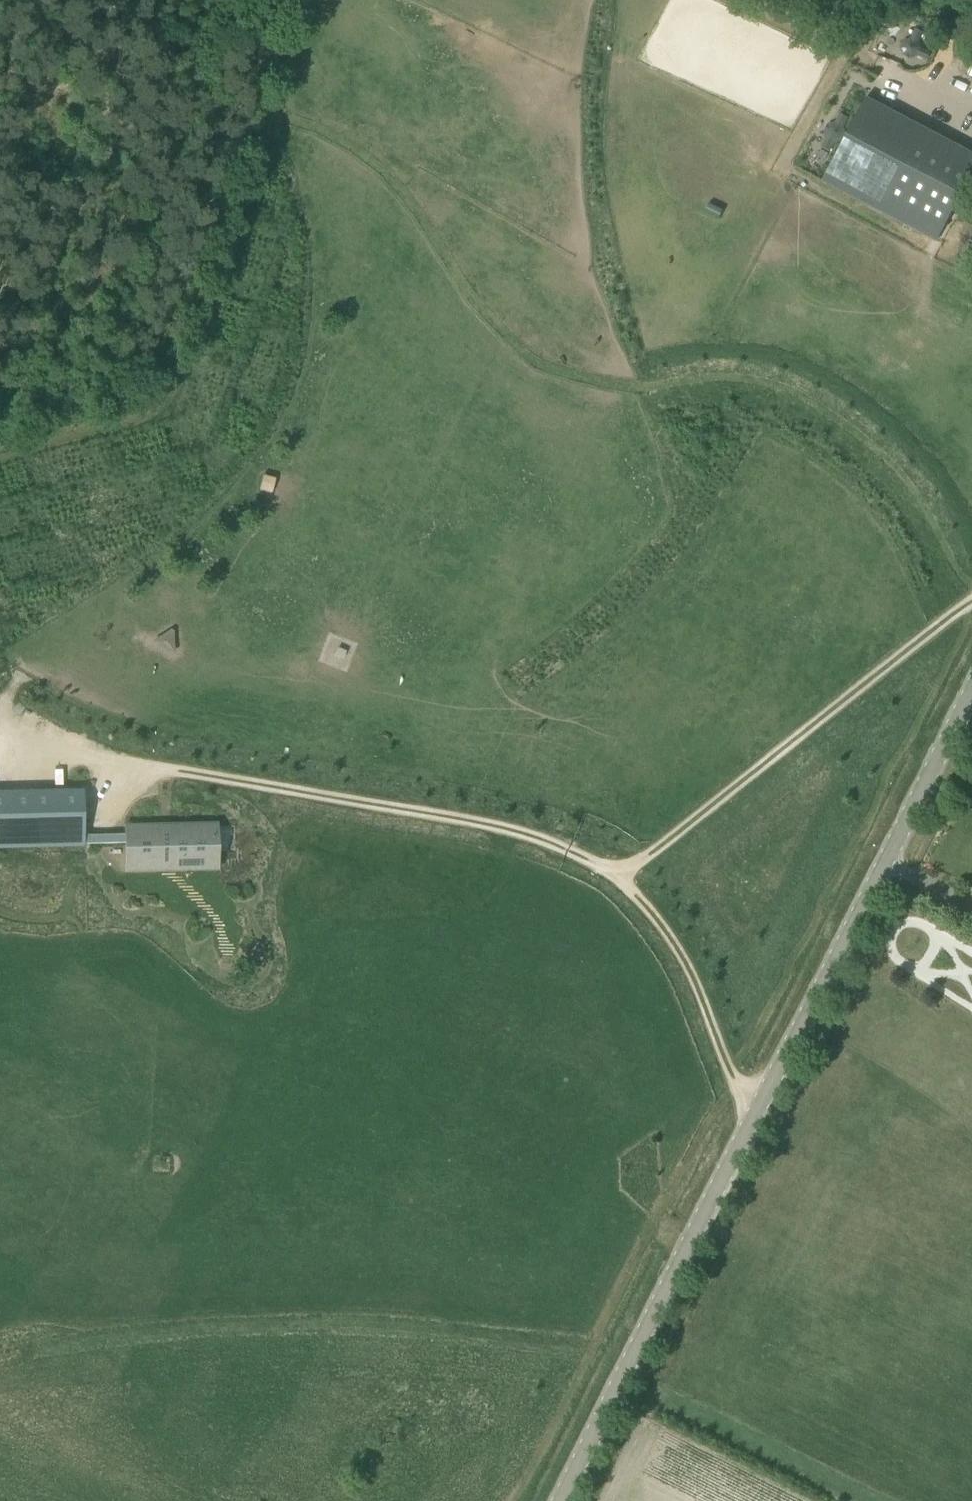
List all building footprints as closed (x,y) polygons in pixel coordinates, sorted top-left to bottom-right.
[(910,39),(903,42),(901,49),(904,55),(911,58),(918,55),(927,59),(929,52),(920,48),(917,41),(921,32),(914,30),(910,39)] [(827,137),(822,147),(829,151),(835,140),(840,138),(843,132),(841,126),(846,116),(840,113),(835,123),(828,125),(825,131),(827,137)] [(856,116),(822,182),(936,241),(970,176),(856,116)] [(214,826),(169,827),(169,830),(158,830),(128,830),(128,834),(84,835),(83,805),(83,790),(54,790),(0,792),(0,848),(84,846),(84,843),(128,842),(128,866),(172,865),(172,854),(215,853),(215,852),(214,827),(214,826)] [(211,925),(223,925),(222,903),(211,903),(211,925)]
